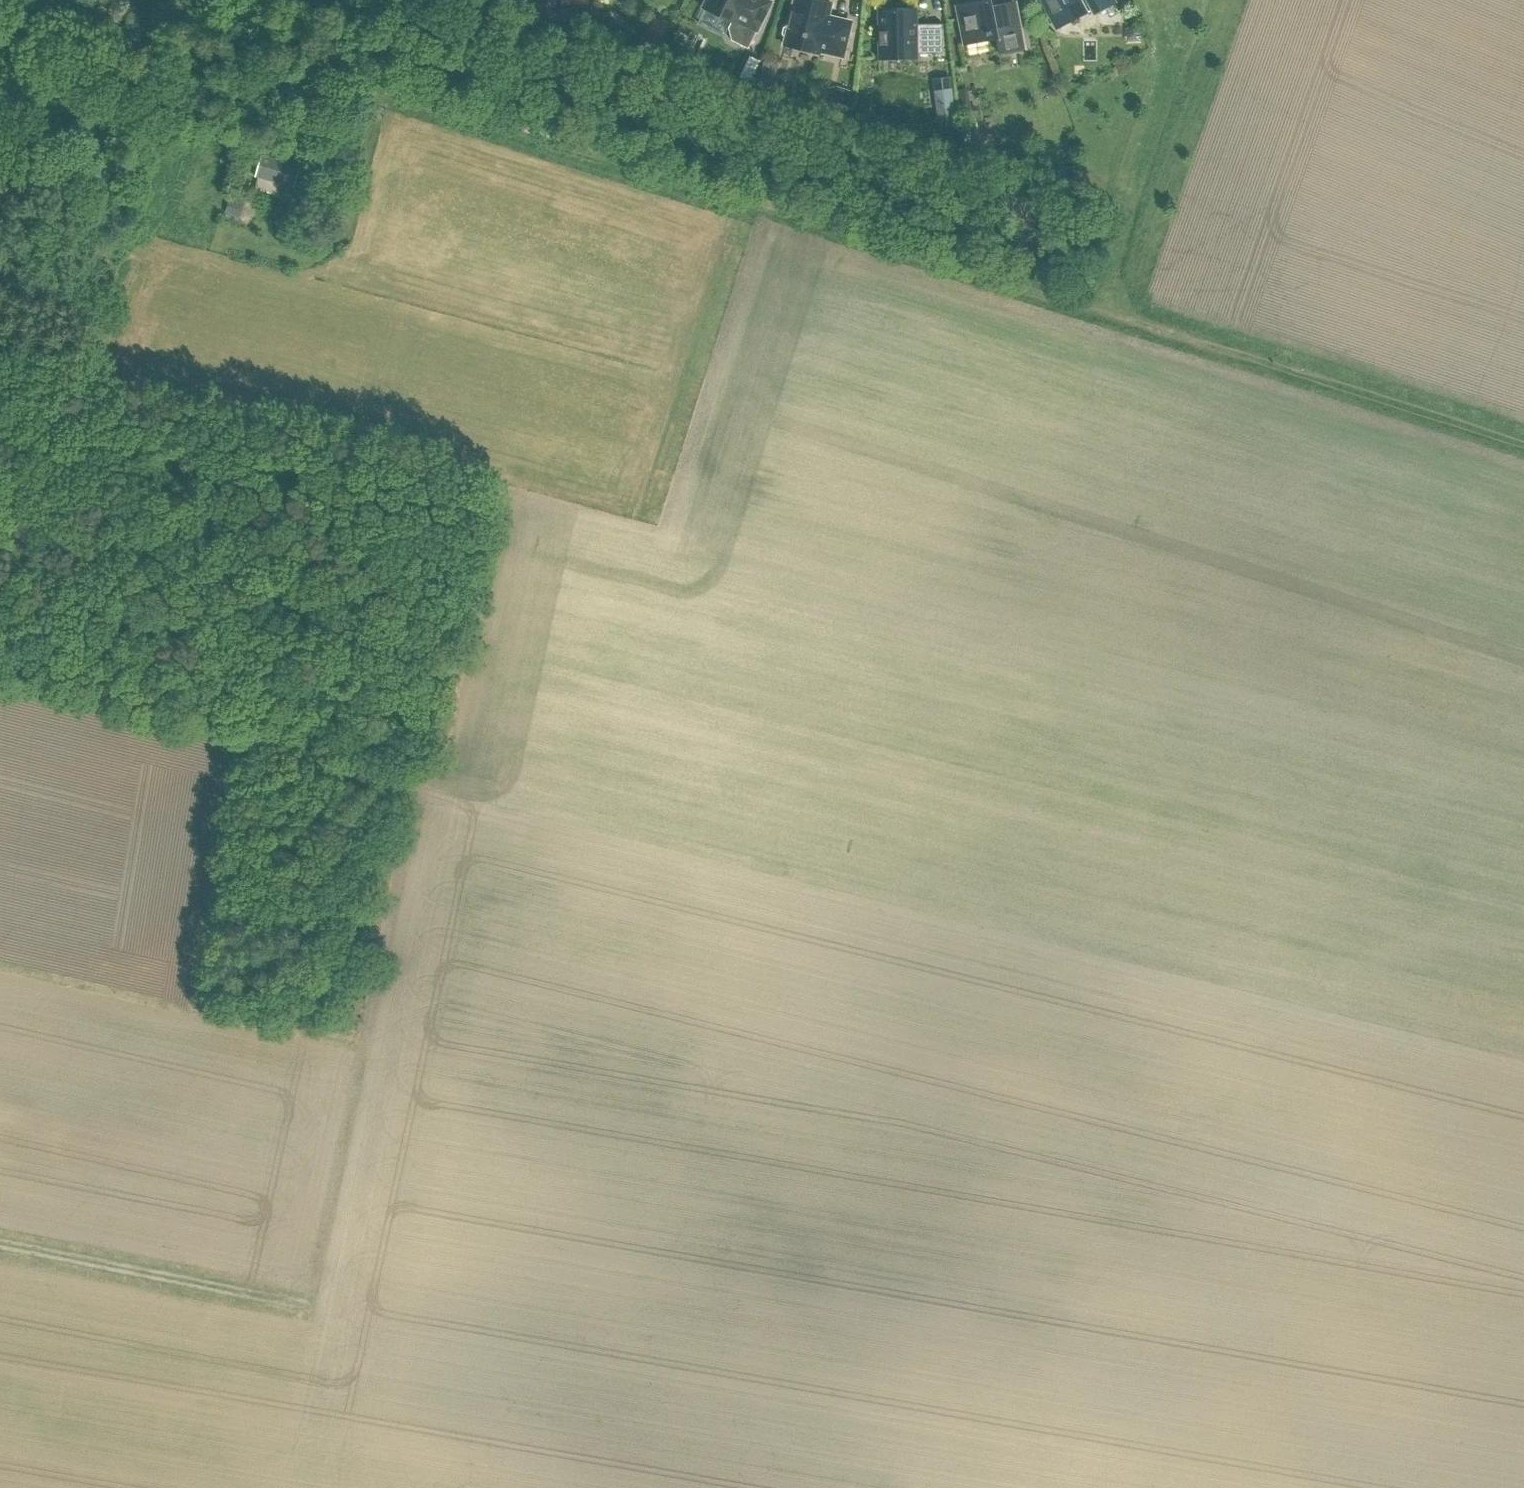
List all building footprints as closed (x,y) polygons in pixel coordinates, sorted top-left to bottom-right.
[(704,8),(732,22),(729,28),(732,41),(749,48),(771,3),(765,0),(708,0),(704,8)] [(820,50),(843,55),(851,23),(827,18),(831,3),(820,0),(796,0),(785,46),(819,54),(820,50)] [(1020,23),(1006,25),(1002,8),(993,10),(991,0),(988,0),(963,5),(965,16),(959,18),(964,44),(997,38),(1000,54),(1025,49),(1020,23)] [(1057,28),(1092,9),(1094,14),(1115,3),(1113,0),(1042,0),(1057,28)] [(916,10),(918,10),(918,9),(877,9),(878,58),(919,58),(919,53),(943,53),(943,24),(917,24),(916,10)] [(652,16),(639,32),(651,42),(664,26),(652,16)] [(756,69),(755,69),(744,63),(741,62),(735,73),(750,80),(756,69)] [(833,86),(829,101),(849,108),(854,92),(833,86)] [(935,90),(939,121),(955,119),(951,88),(935,90)] [(977,123),(963,125),(966,141),(980,139),(977,123)] [(254,175),(293,186),(300,162),(261,151),(254,175)] [(305,194),(317,198),(321,183),(310,180),(305,194)]
